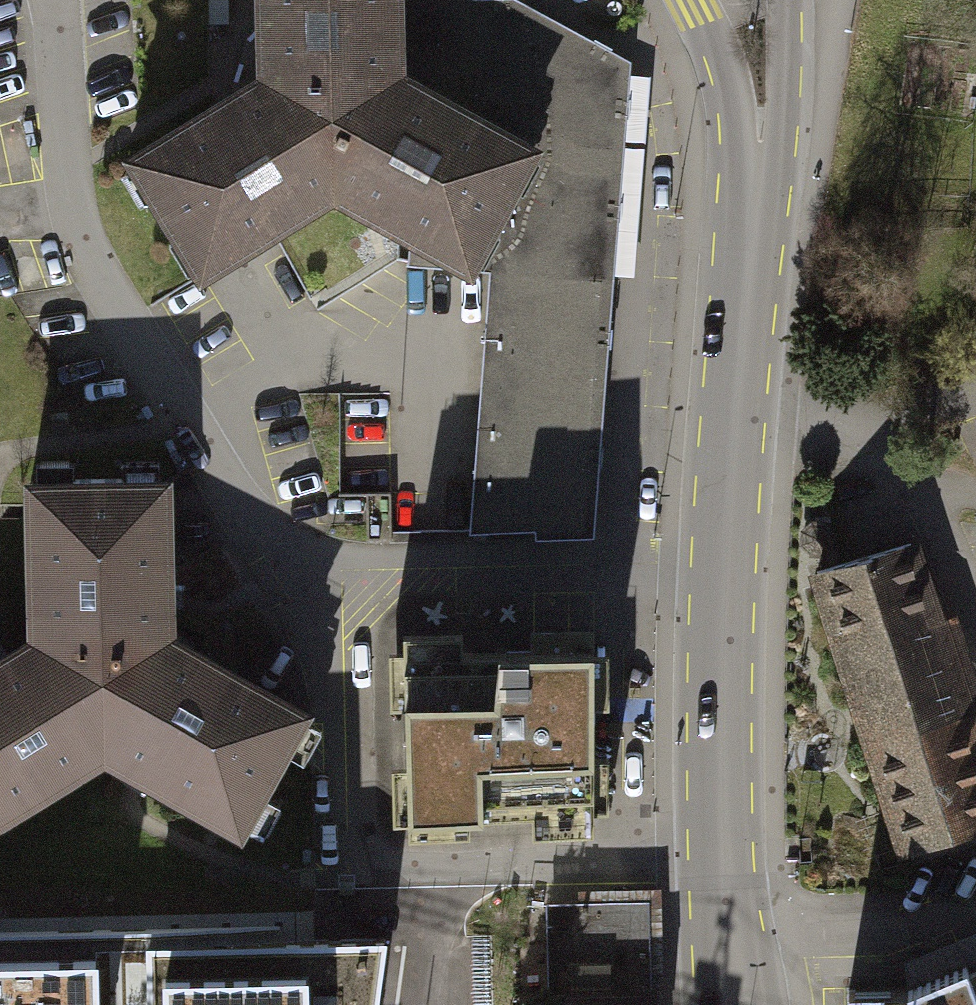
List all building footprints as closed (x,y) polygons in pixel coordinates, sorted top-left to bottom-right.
[(404,72),(404,0),(251,0),(252,71),(326,120),(404,72)] [(404,72),(537,146),(621,149),(632,57),(600,40),(527,0),(404,0),(404,72)] [(326,120),(252,71),(123,157),(196,270),(330,194),(326,120)] [(537,146),(404,72),(326,120),(330,194),(468,270),(537,146)] [(488,271),(613,276),(621,149),(537,146),(468,270),(488,271)] [(488,271),(480,393),(604,401),(613,276),(488,271)] [(604,401),(480,393),(472,537),(594,538),(604,401)] [(101,668),(180,632),(179,475),(27,476),(28,630),(101,668)] [(975,830),(975,731),(915,541),(809,574),(904,849),(975,830)] [(28,630),(0,649),(0,832),(104,763),(101,668),(28,630)] [(101,668),(104,763),(246,838),(317,704),(180,632),(101,668)] [(588,648),(400,654),(405,815),(590,810),(588,648)] [(649,902),(543,904),(544,991),(565,990),(566,1004),(653,1004),(649,902)] [(383,939),(148,945),(149,1004),(374,1004),(383,939)] [(0,957),(0,1004),(94,1004),(93,954),(0,957)] [(970,968),(907,994),(848,994),(848,1004),(975,1004),(975,982),(970,968)]
